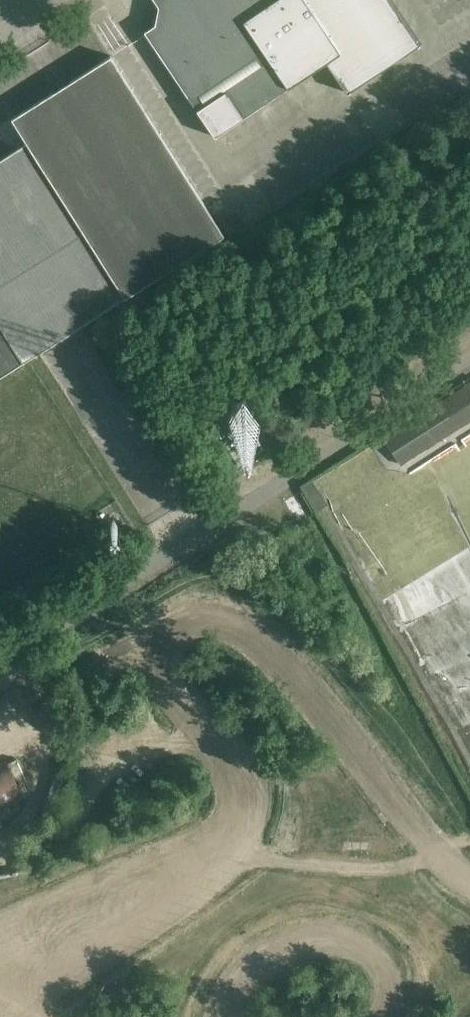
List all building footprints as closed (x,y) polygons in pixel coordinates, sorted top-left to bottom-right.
[(159,7),(155,25),(144,32),(163,60),(215,137),(327,62),(348,93),(420,45),(390,0),(154,0),(159,7)] [(27,358),(31,356),(77,326),(94,316),(223,234),(121,73),(110,56),(11,118),(26,143),(0,159),(0,375),(27,358)] [(384,437),(401,465),(469,421),(469,382),(384,437)] [(5,760),(0,763),(0,811),(26,798),(5,760)]
